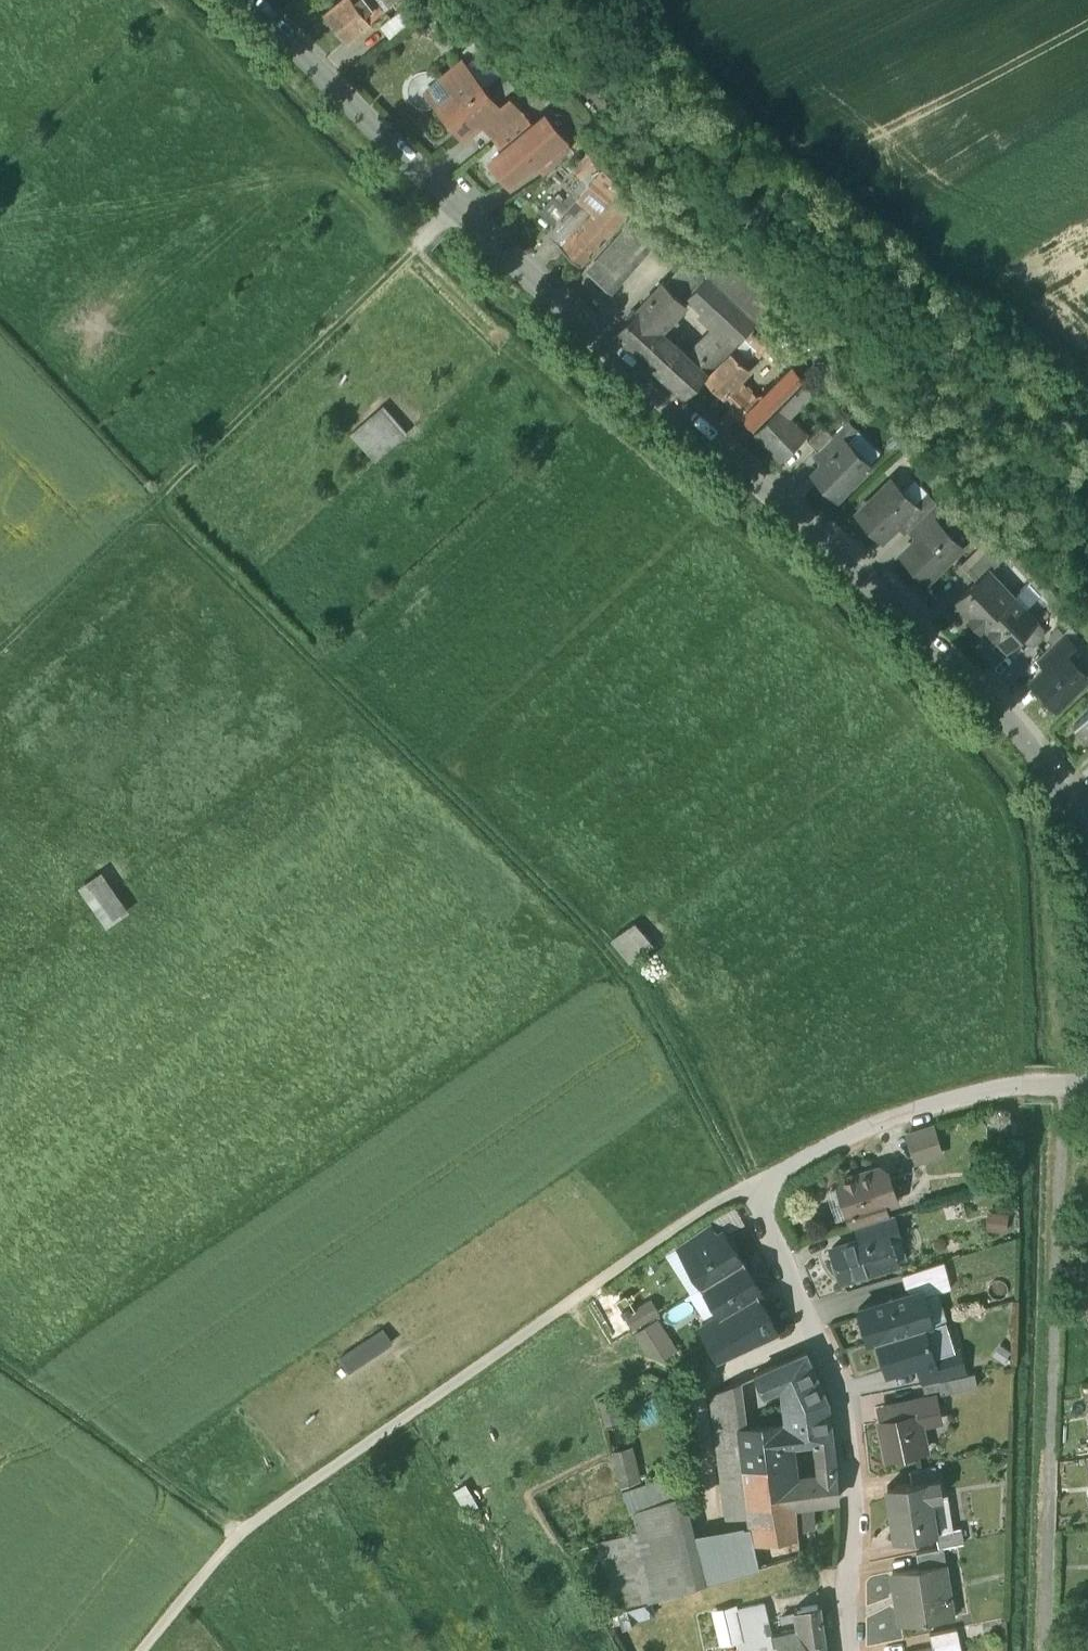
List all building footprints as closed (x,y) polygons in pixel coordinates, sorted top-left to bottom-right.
[(324,13),(346,41),(362,29),(366,34),(372,30),(368,24),(370,22),(353,0),(340,0),(324,13)] [(370,22),(384,11),(375,0),(353,0),(370,22)] [(384,11),(387,15),(405,0),(375,0),(384,11)] [(405,13),(383,30),(389,38),(411,21),(405,13)] [(461,61),(440,78),(451,92),(437,103),(464,135),(480,122),(486,117),(486,118),(511,98),(510,96),(498,106),(461,61)] [(440,78),(426,90),(437,103),(451,92),(440,78)] [(511,98),(486,118),(486,117),(480,122),(495,140),(525,115),(511,98)] [(525,115),(495,140),(503,150),(492,159),(510,181),(533,161),(535,163),(565,138),(545,115),(534,125),(525,115)] [(565,138),(535,163),(544,173),(551,169),(573,148),(565,138)] [(598,189),(589,182),(577,197),(586,204),(598,189)] [(625,212),(598,189),(586,204),(596,214),(596,215),(613,228),(625,212)] [(586,204),(577,197),(567,208),(576,216),(586,204)] [(567,208),(563,213),(558,209),(552,215),(557,220),(546,234),(560,246),(575,229),(580,233),(596,215),(596,214),(586,204),(576,216),(567,208)] [(613,228),(596,215),(580,233),(575,229),(560,246),(580,264),(613,228)] [(648,228),(633,215),(623,226),(627,230),(639,239),(648,228)] [(627,230),(589,272),(612,292),(650,249),(639,239),(627,230)] [(777,301),(725,255),(706,276),(755,321),(777,301)] [(695,287),(678,271),(666,284),(686,303),(690,299),(687,297),(695,287)] [(695,287),(687,297),(690,299),(720,328),(736,343),(740,338),(752,327),(756,322),(755,321),(706,276),(695,287)] [(663,282),(615,331),(655,369),(677,346),(660,330),(686,303),(666,284),(663,282)] [(752,327),(740,338),(743,341),(751,348),(762,337),(752,327)] [(736,343),(720,328),(690,358),(706,373),(736,343)] [(743,341),(731,352),(742,363),(754,351),(751,348),(743,341)] [(677,346),(655,369),(684,395),(706,373),(690,358),(677,346)] [(731,352),(705,379),(722,396),(738,381),(739,380),(738,379),(748,368),(742,363),(731,352)] [(738,381),(722,396),(732,406),(733,406),(743,417),(753,428),(803,378),(792,367),(766,392),(765,390),(756,399),(738,381)] [(804,381),(755,430),(781,457),(806,432),(789,414),(802,401),(813,390),(813,389),(804,381)] [(847,418),(815,387),(813,389),(813,390),(802,401),(822,422),(832,432),(841,424),(847,418)] [(354,435),(377,459),(407,430),(384,406),(354,435)] [(822,422),(807,437),(816,448),(817,448),(832,432),(822,422)] [(832,432),(817,448),(816,448),(813,451),(822,461),(844,439),(846,441),(851,435),(841,424),(832,432)] [(822,461),(813,471),(837,495),(869,464),(846,441),(844,439),(822,461)] [(915,504),(892,480),(858,512),(882,537),(898,522),(916,506),(915,504)] [(916,506),(898,522),(907,532),(910,529),(931,509),(921,498),(915,504),(916,506)] [(931,509),(910,529),(919,539),(920,539),(937,523),(938,524),(946,516),(935,504),(931,509)] [(937,523),(920,539),(919,539),(903,554),(927,579),(961,547),(938,524),(937,523)] [(990,537),(961,565),(977,583),(988,573),(989,574),(1007,556),(990,537)] [(977,583),(956,602),(981,629),(985,625),(1013,599),(989,574),(988,573),(977,583)] [(1013,599),(985,625),(990,631),(988,632),(996,640),(997,638),(1009,651),(1023,638),(1037,625),(1013,599)] [(1042,630),(1037,625),(1023,638),(1028,643),(1035,645),(1043,637),(1042,630)] [(1065,634),(1038,660),(1046,671),(1065,652),(1066,653),(1075,645),(1065,634)] [(1032,683),(1056,708),(1087,678),(1087,677),(1066,653),(1065,652),(1046,671),(1032,683)] [(1074,727),(1087,742),(1087,714),(1074,727)] [(104,871),(80,884),(103,927),(127,913),(104,871)] [(612,939),(628,962),(652,946),(636,923),(612,939)] [(933,1127),(908,1135),(917,1161),(941,1153),(933,1127)] [(875,1170),(843,1180),(839,1188),(841,1194),(847,1198),(852,1211),(853,1214),(885,1204),(897,1200),(890,1178),(884,1180),(877,1176),(875,1170)] [(885,1204),(853,1214),(852,1211),(847,1213),(852,1228),(856,1227),(889,1217),(885,1204)] [(889,1217),(856,1227),(860,1239),(886,1231),(889,1238),(900,1235),(893,1215),(889,1217)] [(1007,1229),(1007,1217),(989,1216),(989,1229),(1007,1229)] [(709,1224),(677,1245),(684,1256),(717,1236),(709,1224)] [(860,1239),(832,1248),(834,1255),(831,1261),(834,1270),(840,1273),(842,1280),(892,1264),(888,1251),(891,1245),(889,1238),(886,1231),(860,1239)] [(717,1236),(684,1256),(703,1286),(742,1262),(723,1232),(717,1236)] [(742,1262),(703,1286),(721,1315),(722,1317),(756,1295),(761,1292),(742,1262)] [(944,1262),(902,1275),(908,1294),(922,1289),(924,1296),(951,1288),(944,1262)] [(908,1294),(859,1309),(869,1344),(878,1341),(924,1327),(933,1325),(924,1296),(922,1289),(908,1294)] [(661,1317),(652,1299),(634,1308),(628,1294),(617,1299),(632,1331),(661,1317)] [(756,1295),(722,1317),(721,1315),(701,1328),(720,1359),(778,1333),(756,1295)] [(413,1304),(361,1339),(371,1355),(424,1320),(413,1304)] [(662,1318),(638,1330),(655,1364),(679,1352),(662,1318)] [(924,1327),(878,1341),(888,1373),(918,1364),(934,1358),(933,1357),(924,1327)] [(959,1349),(933,1357),(934,1358),(918,1364),(924,1384),(950,1378),(966,1375),(959,1349)] [(809,1353),(737,1385),(740,1404),(784,1397),(785,1407),(827,1402),(809,1353)] [(966,1375),(950,1378),(952,1393),(981,1388),(979,1373),(966,1375)] [(924,1384),(922,1384),(925,1397),(935,1395),(936,1396),(952,1393),(950,1378),(924,1384)] [(737,1385),(712,1395),(723,1484),(744,1481),(738,1431),(743,1431),(740,1404),(737,1385)] [(925,1397),(887,1405),(877,1408),(879,1422),(887,1459),(925,1451),(919,1423),(941,1418),(936,1396),(935,1395),(925,1397)] [(615,1397),(598,1402),(606,1427),(622,1422),(615,1397)] [(827,1402),(785,1407),(787,1425),(790,1447),(791,1447),(812,1445),(832,1442),(827,1402)] [(743,1431),(738,1431),(744,1481),(723,1484),(728,1518),(738,1516),(749,1511),(752,1527),(755,1545),(798,1539),(798,1534),(796,1506),(813,1503),(838,1500),(835,1475),(822,1477),(816,1477),(795,1481),(793,1461),(768,1464),(766,1450),(790,1447),(787,1425),(743,1431)] [(820,1460),(834,1458),(832,1442),(812,1445),(816,1477),(822,1477),(820,1460)] [(755,1545),(752,1527),(695,1537),(683,1499),(691,1496),(683,1474),(646,1485),(634,1446),(614,1452),(639,1532),(598,1546),(622,1614),(629,1612),(652,1604),(759,1570),(755,1545)] [(790,1447),(766,1450),(768,1464),(793,1461),(791,1447),(790,1447)] [(834,1458),(820,1460),(822,1477),(835,1475),(834,1458)] [(934,1466),(909,1471),(912,1483),(937,1479),(934,1466)] [(912,1483),(888,1487),(891,1504),(932,1498),(932,1500),(943,1498),(940,1479),(937,1479),(912,1483)] [(470,1485),(460,1491),(471,1513),(482,1507),(470,1485)] [(932,1498),(891,1504),(897,1541),(937,1535),(937,1533),(932,1500),(932,1498)] [(814,1532),(813,1503),(796,1506),(798,1534),(814,1532)] [(961,1528),(937,1533),(937,1535),(940,1549),(943,1548),(965,1544),(961,1528)] [(940,1549),(917,1554),(919,1569),(945,1565),(946,1565),(943,1548),(940,1549)] [(919,1569),(893,1573),(901,1626),(953,1618),(945,1565),(919,1569)] [(769,1603),(764,1605),(768,1623),(763,1624),(766,1638),(771,1637),(777,1635),(769,1603)] [(652,1604),(629,1612),(633,1625),(656,1617),(652,1604)] [(734,1612),(739,1611),(737,1605),(711,1612),(722,1650),(748,1644),(743,1629),(739,1630),(734,1612)] [(739,1611),(734,1612),(739,1630),(743,1629),(747,1628),(763,1624),(768,1623),(764,1605),(739,1611)] [(795,1612),(796,1616),(798,1630),(785,1633),(777,1635),(771,1637),(775,1650),(792,1650),(825,1643),(820,1605),(795,1612)] [(796,1616),(782,1620),(785,1633),(798,1630),(796,1616)] [(747,1628),(753,1650),(775,1650),(771,1637),(766,1638),(763,1624),(747,1628)] [(983,1624),(956,1630),(959,1643),(986,1636),(983,1624)] [(956,1630),(930,1635),(933,1649),(959,1643),(956,1630)] [(792,1650),(826,1650),(825,1643),(792,1650)] [(922,1650),(961,1650),(959,1643),(933,1649),(922,1650)]
